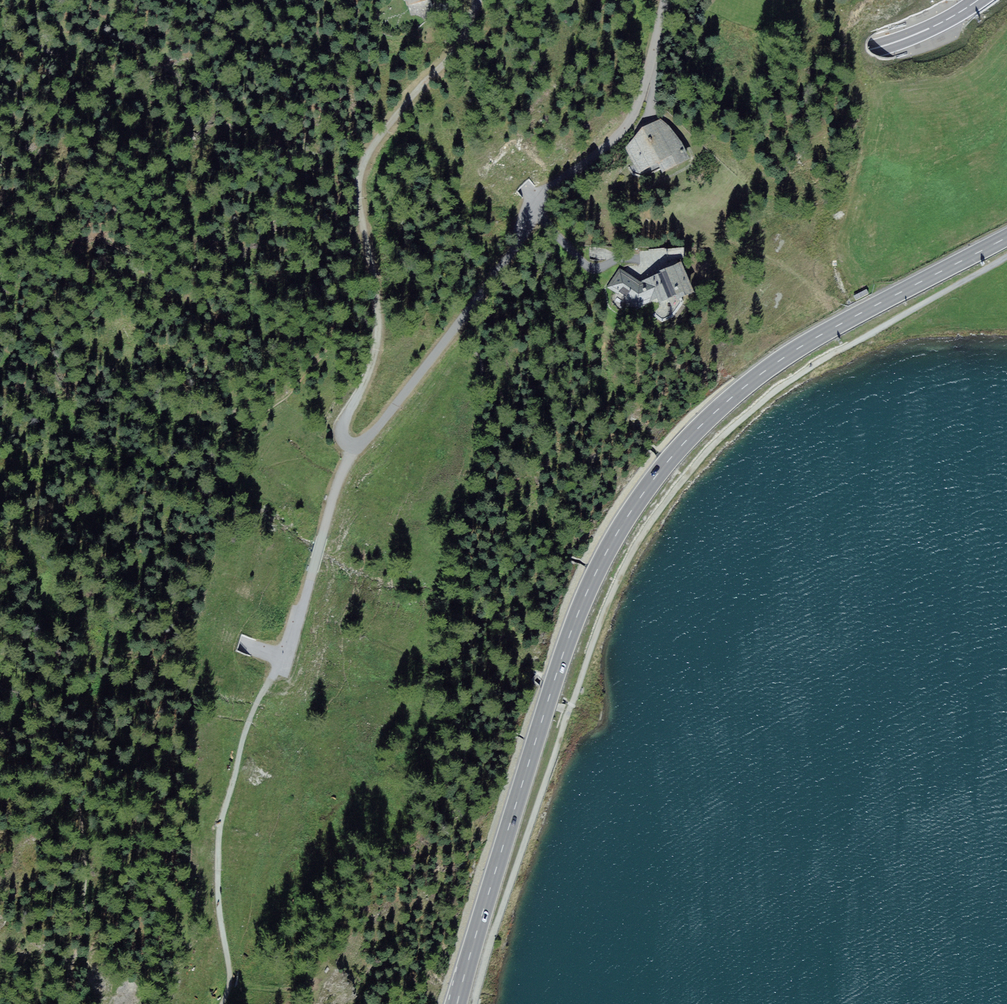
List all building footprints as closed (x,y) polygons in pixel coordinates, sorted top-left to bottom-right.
[(430,9),(435,0),(413,0),(430,9)] [(660,165),(665,175),(691,161),(683,143),(670,126),(663,120),(644,130),(627,149),(640,175),(660,165)] [(643,282),(616,268),(606,287),(642,304),(661,294),(668,306),(698,290),(683,261),(643,282)]
